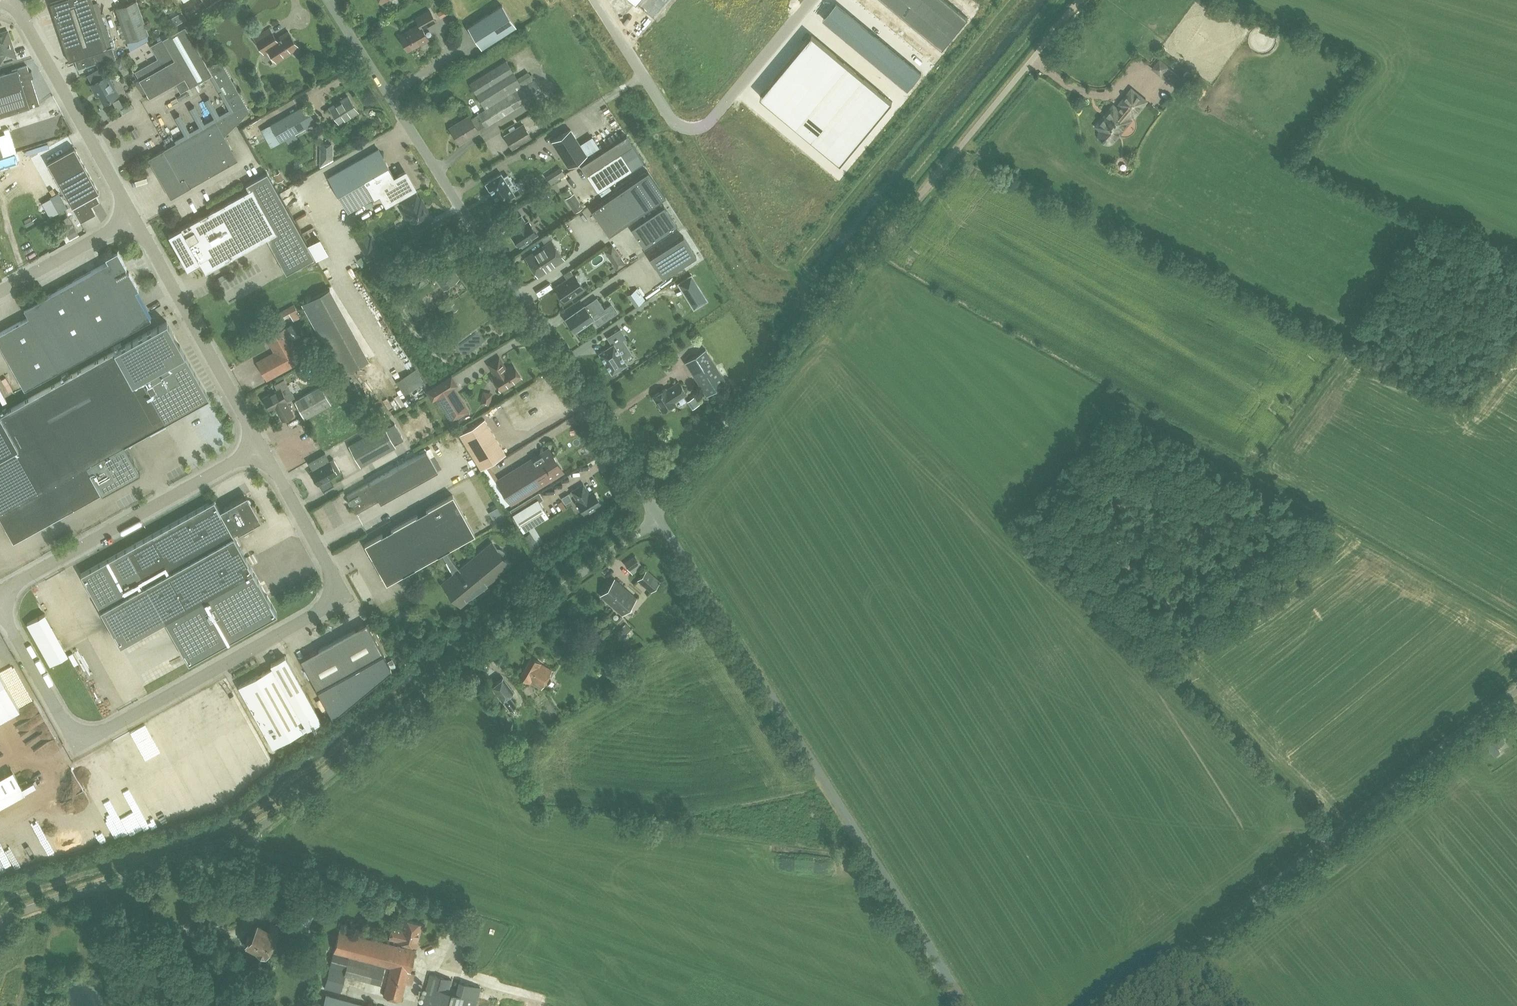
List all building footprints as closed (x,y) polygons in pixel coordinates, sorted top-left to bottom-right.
[(104,50),(108,48),(92,0),(61,0),(50,4),(69,61),(74,59),(78,69),(98,63),(97,62),(107,59),(104,50)] [(127,42),(149,34),(137,0),(115,8),(127,42)] [(879,67),(887,75),(895,82),(903,89),(917,73),(909,66),(901,59),(893,52),(884,44),(876,37),(868,30),(860,22),(851,15),(843,8),(834,0),(832,0),(820,15),(829,24),(838,31),(846,38),(854,45),(862,53),(870,60),(879,67)] [(943,48),(968,17),(948,0),(885,0),(943,48)] [(468,27),(481,47),(515,25),(503,5),(468,27)] [(408,50),(428,39),(422,28),(436,20),(430,10),(416,18),(420,24),(400,35),(408,50)] [(173,16),(169,19),(173,26),(177,23),(173,16)] [(144,93),(146,92),(150,97),(184,78),(190,87),(213,74),(185,26),(150,46),(158,58),(135,71),(139,79),(136,81),(136,83),(141,93),(144,93)] [(276,39),(273,34),(270,29),(255,38),(264,53),(269,49),(276,61),(299,47),(288,31),(276,39)] [(16,57),(8,30),(0,33),(0,59),(1,62),(16,57)] [(812,35),(761,97),(841,163),(892,101),(812,35)] [(470,115),(450,127),(459,143),(479,131),(478,129),(485,125),(486,126),(543,91),(535,78),(533,80),(522,86),(517,78),(506,60),(470,83),(486,109),(471,118),(470,115)] [(214,73),(213,74),(233,110),(148,158),(171,198),(238,160),(224,136),(250,111),(236,87),(236,86),(237,85),(236,84),(236,83),(235,81),(234,81),(233,81),(232,81),(221,61),(209,64),(214,73)] [(27,65),(0,74),(0,117),(40,104),(31,78),(33,78),(33,77),(31,70),(29,71),(27,65)] [(1172,84),(1180,75),(1170,67),(1163,76),(1172,84)] [(119,94),(108,75),(91,84),(97,95),(99,94),(104,103),(119,94)] [(1175,86),(1180,90),(1184,86),(1185,87),(1190,82),(1183,76),(1175,86)] [(1135,115),(1146,101),(1132,89),(1120,104),(1123,105),(1119,110),(1114,106),(1097,126),(1102,130),(1102,131),(1101,131),(1101,132),(1100,133),(1100,134),(1100,135),(1100,136),(1101,137),(1101,138),(1101,139),(1102,140),(1103,141),(1104,142),(1105,142),(1107,143),(1108,143),(1109,143),(1111,142),(1113,142),(1113,141),(1114,140),(1120,133),(1132,118),(1131,117),(1132,116),(1133,117),(1135,115)] [(1175,89),(1172,93),(1182,100),(1185,97),(1175,89)] [(340,123),(358,112),(348,96),(329,107),(340,123)] [(119,99),(113,102),(117,109),(123,106),(119,99)] [(276,145),(280,142),(316,122),(306,104),(270,124),(262,129),(271,147),(276,145)] [(512,150),(532,138),(524,123),(504,135),(512,150)] [(568,165),(586,154),(570,128),(552,140),(568,165)] [(626,135),(581,164),(587,173),(598,191),(632,168),(643,161),(644,161),(639,154),(632,144),(626,135)] [(322,142),(322,144),(321,144),(321,166),(333,159),(333,144),(332,144),(332,143),(322,142)] [(75,147),(48,162),(72,206),(96,194),(100,192),(99,191),(75,147)] [(379,149),(328,177),(348,212),(378,195),(384,205),(395,198),(414,187),(405,172),(403,168),(393,174),(379,149)] [(559,179),(566,174),(561,166),(553,171),(559,179)] [(592,210),(609,235),(666,196),(648,171),(592,210)] [(172,233),(169,235),(188,269),(200,262),(206,272),(267,238),(272,247),(287,273),(315,257),(308,246),(301,233),(267,173),(246,185),(249,190),(181,228),(172,233)] [(504,176),(501,173),(485,183),(499,204),(515,194),(509,185),(513,182),(508,174),(504,176)] [(72,206),(81,222),(96,214),(92,206),(100,202),(96,194),(72,206)] [(591,206),(588,199),(584,201),(579,194),(571,198),(579,213),(591,206)] [(419,200),(416,195),(403,203),(406,208),(403,210),(407,217),(408,216),(411,221),(410,222),(414,229),(432,219),(421,199),(419,200)] [(644,247),(677,225),(664,205),(631,227),(644,247)] [(526,222),(522,215),(510,223),(515,229),(511,232),(515,238),(513,239),(517,245),(519,244),(520,245),(521,244),(522,246),(528,242),(527,240),(537,234),(529,220),(526,222)] [(370,237),(364,227),(353,233),(367,257),(379,249),(371,236),(370,237)] [(696,256),(683,235),(650,257),(663,277),(696,256)] [(546,245),(526,258),(538,276),(558,262),(564,259),(552,241),(546,245)] [(617,268),(625,263),(612,245),(605,250),(617,268)] [(126,268),(127,268),(118,251),(106,258),(108,262),(24,308),(29,317),(0,333),(0,344),(24,389),(151,319),(144,306),(146,304),(138,290),(139,289),(129,272),(128,272),(126,268)] [(403,278),(413,271),(406,261),(396,268),(403,278)] [(444,290),(459,279),(448,263),(433,274),(444,290)] [(574,274),(570,269),(564,274),(567,279),(555,287),(564,301),(577,293),(578,293),(582,291),(582,289),(584,288),(575,274),(574,274)] [(419,287),(429,280),(423,272),(413,280),(419,287)] [(692,275),(679,284),(694,309),(707,300),(692,275)] [(640,306),(649,301),(642,288),(632,293),(640,306)] [(579,335),(577,331),(583,327),(582,325),(587,322),(588,323),(594,319),(598,325),(617,312),(611,303),(605,308),(602,305),(597,297),(590,301),(593,304),(587,308),(585,305),(576,311),(566,318),(578,335),(579,335)] [(301,316),(295,303),(278,312),(282,320),(291,315),(293,320),(301,316)] [(417,304),(409,310),(417,320),(424,314),(417,304)] [(267,379),(302,360),(285,328),(267,338),(275,352),(257,361),(267,379)] [(612,373),(627,363),(617,348),(621,346),(618,341),(625,336),(620,329),(608,336),(612,344),(599,352),(612,373)] [(0,414),(0,516),(13,540),(101,491),(103,493),(140,472),(125,444),(165,421),(123,345),(1,413),(0,414)] [(706,395),(727,382),(705,348),(685,361),(706,395)] [(506,368),(499,357),(489,364),(495,374),(493,376),(501,390),(504,388),(505,390),(510,386),(509,385),(521,377),(513,364),(506,368)] [(437,399),(451,422),(469,411),(455,387),(458,385),(452,375),(426,391),(432,401),(437,399)] [(687,393),(679,381),(666,389),(665,388),(653,395),(663,411),(675,403),(674,401),(687,393)] [(305,418),(331,403),(322,385),(295,400),(305,418)] [(281,387),(263,397),(270,410),(275,407),(283,420),(294,414),(286,401),(288,400),(281,387)] [(490,406),(493,393),(483,390),(480,403),(490,406)] [(699,397),(692,401),(697,408),(703,404),(699,397)] [(481,468),(506,453),(485,419),(460,434),(481,468)] [(349,445),(361,466),(396,446),(394,444),(403,439),(394,422),(385,427),(384,426),(349,445)] [(512,502),(563,471),(549,449),(499,480),(490,465),(481,471),(503,508),(512,502)] [(381,503),(438,471),(427,450),(347,494),(350,500),(349,502),(350,504),(352,504),(357,512),(379,500),(381,503)] [(325,452),(308,462),(312,470),(311,471),(319,485),(319,484),(330,478),(341,472),(334,458),(329,460),(325,452)] [(589,493),(583,484),(572,491),(578,500),(577,501),(584,513),(601,503),(594,490),(589,493)] [(523,531),(549,515),(540,501),(544,499),(539,491),(510,509),(513,513),(523,531)] [(442,552),(447,550),(475,534),(453,494),(365,544),(387,583),(442,552)] [(126,549),(81,572),(121,645),(166,620),(189,661),(277,612),(254,570),(233,533),(237,531),(238,533),(262,520),(247,495),(220,510),(214,500),(126,549)] [(531,551),(540,546),(531,531),(522,537),(531,551)] [(493,542),(460,569),(454,575),(443,584),(461,605),(468,599),(467,597),(471,595),(478,590),(482,587),(487,583),(511,564),(493,542)] [(454,575),(460,569),(457,566),(455,563),(452,560),(450,557),(448,553),(447,550),(442,552),(454,575)] [(633,575),(644,567),(635,555),(624,562),(633,575)] [(651,592),(661,581),(647,569),(637,580),(651,592)] [(622,614),(637,597),(615,578),(601,595),(622,614)] [(74,656),(49,611),(31,621),(55,666),(74,656)] [(333,716),(392,668),(384,653),(367,623),(301,659),(318,690),(333,716)] [(622,638),(632,628),(626,623),(616,633),(622,638)] [(600,655),(603,649),(606,643),(591,636),(586,648),(600,655)] [(565,645),(557,638),(552,643),(561,650),(560,652),(568,659),(575,650),(566,643),(565,645)] [(80,666),(84,664),(77,653),(74,655),(80,666)] [(310,731),(321,725),(319,722),(322,720),(286,655),(271,663),(273,667),(239,686),(273,747),(308,728),(310,731)] [(542,689),(552,670),(541,663),(541,662),(531,656),(520,676),(542,689)] [(20,709),(0,673),(0,720),(20,709)] [(517,705),(509,694),(513,691),(503,677),(492,686),(502,700),(502,699),(510,711),(517,705)] [(234,681),(142,726),(161,764),(206,742),(208,746),(255,723),(234,681)] [(507,712),(500,717),(502,722),(504,725),(512,719),(507,712)] [(1495,756),(1500,752),(1497,748),(1506,741),(1495,727),(1481,738),(1495,756)] [(89,767),(102,760),(99,754),(86,760),(89,767)] [(21,784),(13,770),(0,777),(0,796),(21,784)] [(299,924),(304,914),(290,906),(285,916),(299,924)] [(399,938),(399,939),(415,943),(421,922),(404,918),(402,927),(392,925),(389,936),(399,938)] [(268,927),(258,921),(246,943),(249,944),(266,953),(276,935),(276,934),(280,927),(270,922),(268,927)] [(415,950),(345,931),(347,925),(341,923),(330,965),(345,969),(344,974),(370,981),(380,983),(385,966),(390,968),(383,995),(402,1000),(409,973),(410,973),(416,950),(415,950)] [(431,973),(422,1005),(475,1005),(481,986),(461,981),(458,993),(449,991),(453,979),(431,973)] [(326,993),(323,1005),(375,1005),(326,993)]
